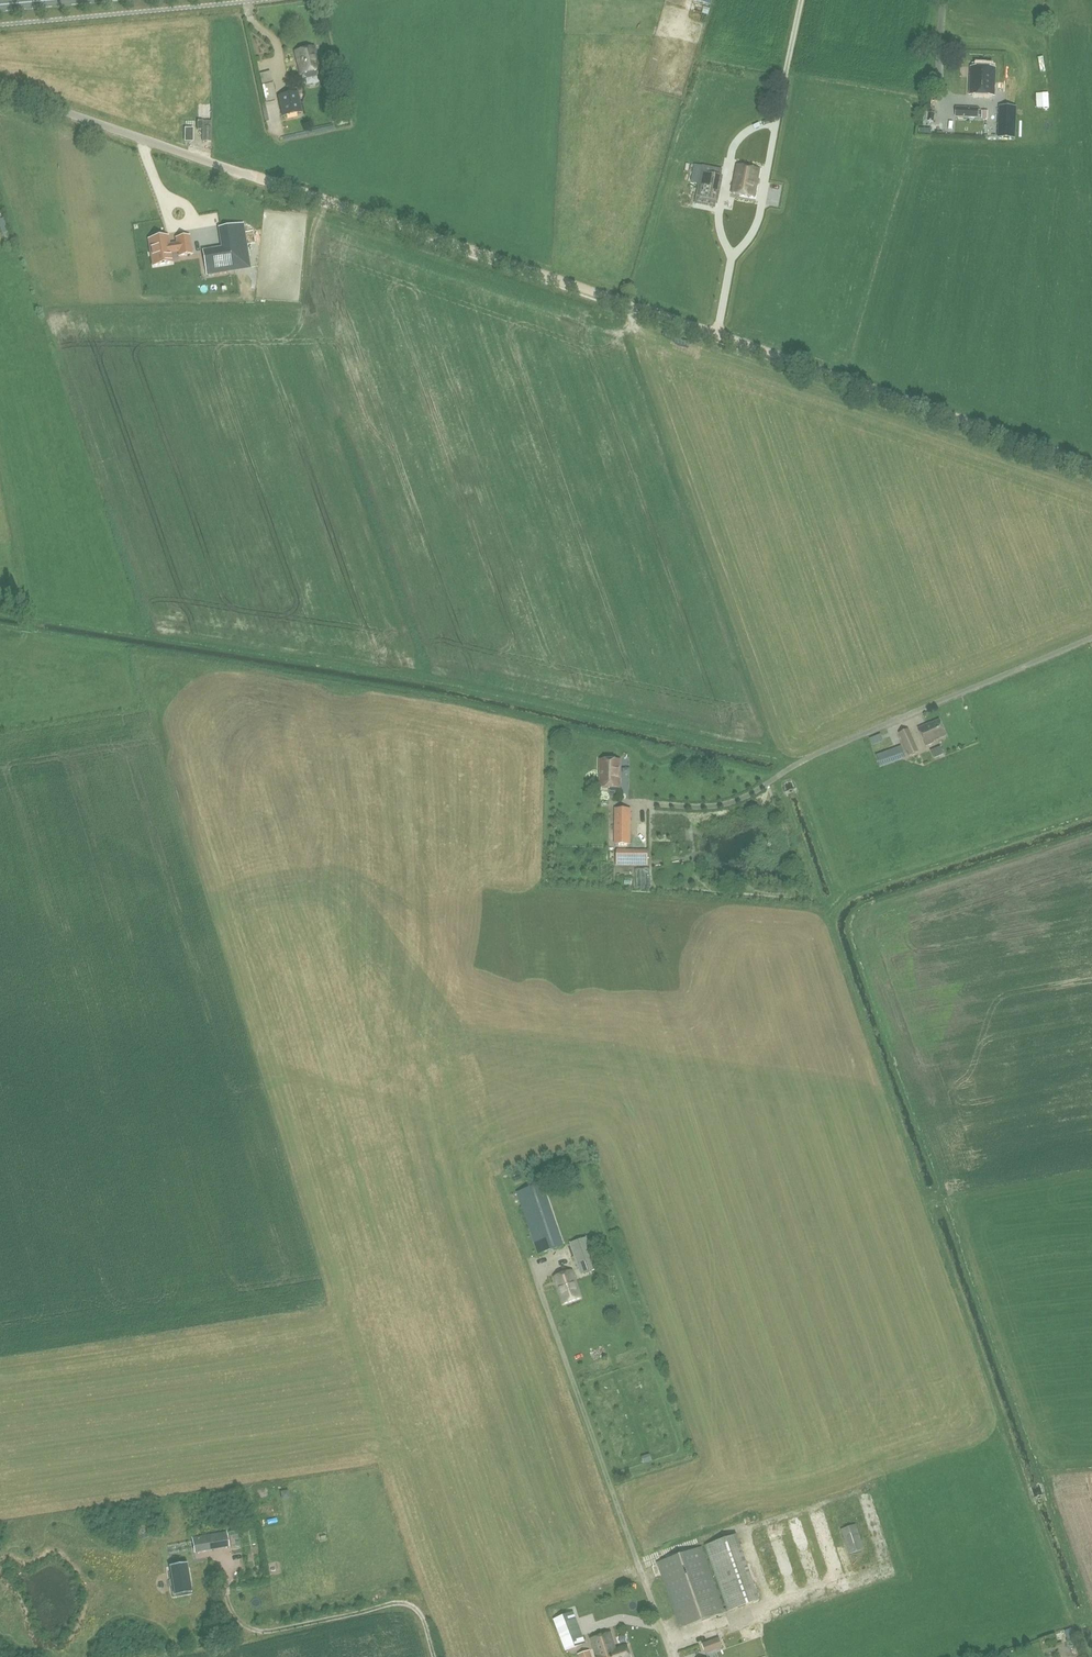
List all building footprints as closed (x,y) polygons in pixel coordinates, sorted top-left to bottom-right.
[(295,51),(300,75),(319,71),(314,47),(295,51)] [(995,96),(996,68),(971,67),(970,95),(995,96)] [(277,101),(274,85),(263,87),(266,102),(277,101)] [(278,96),(283,117),(302,113),(298,92),(278,96)] [(979,109),(956,108),(956,117),(961,118),(979,118),(979,109)] [(1014,140),(1015,109),(1000,109),(999,139),(1014,140)] [(212,142),(212,127),(203,127),(203,143),(212,142)] [(688,182),(695,183),(697,162),(689,161),(688,182)] [(755,198),(760,170),(738,166),(732,194),(755,198)] [(723,171),(703,167),(696,204),(716,208),(723,171)] [(250,268),(242,224),(220,228),(224,250),(226,261),(205,264),(207,275),(250,268)] [(197,255),(195,238),(183,240),(184,245),(175,246),(174,238),(155,240),(159,267),(178,264),(176,254),(185,253),(185,257),(197,255)] [(919,728),(927,747),(935,744),(935,743),(947,738),(940,720),(932,723),(932,722),(919,728)] [(900,735),(910,757),(919,753),(909,731),(900,735)] [(881,735),(871,739),(872,746),(884,742),(881,735)] [(906,758),(902,746),(876,755),(881,767),(906,758)] [(622,789),(622,761),(602,761),(602,788),(622,789)] [(632,811),(617,810),(617,844),(632,845),(632,811)] [(617,851),(617,866),(635,866),(635,851),(617,851)] [(518,1192),(539,1254),(564,1245),(543,1183),(518,1192)] [(571,1243),(582,1275),(597,1270),(586,1238),(571,1243)] [(554,1276),(563,1304),(581,1298),(572,1270),(554,1276)] [(842,1529),(850,1554),(864,1549),(857,1524),(842,1529)] [(226,1533),(192,1539),(195,1552),(229,1546),(226,1533)] [(726,1608),(724,1609),(725,1612),(759,1601),(736,1536),(704,1547),(726,1608)] [(725,1612),(724,1609),(703,1547),(658,1562),(681,1628),(725,1612)] [(188,1563),(169,1566),(169,1567),(170,1566),(175,1594),(191,1591),(186,1564),(188,1563)] [(145,1599),(151,1598),(149,1587),(143,1588),(145,1599)] [(585,1643),(573,1612),(555,1619),(566,1650),(585,1643)] [(598,1656),(630,1656),(627,1647),(616,1650),(611,1633),(592,1639),(598,1656)] [(718,1648),(724,1646),(722,1639),(715,1640),(718,1648)]
